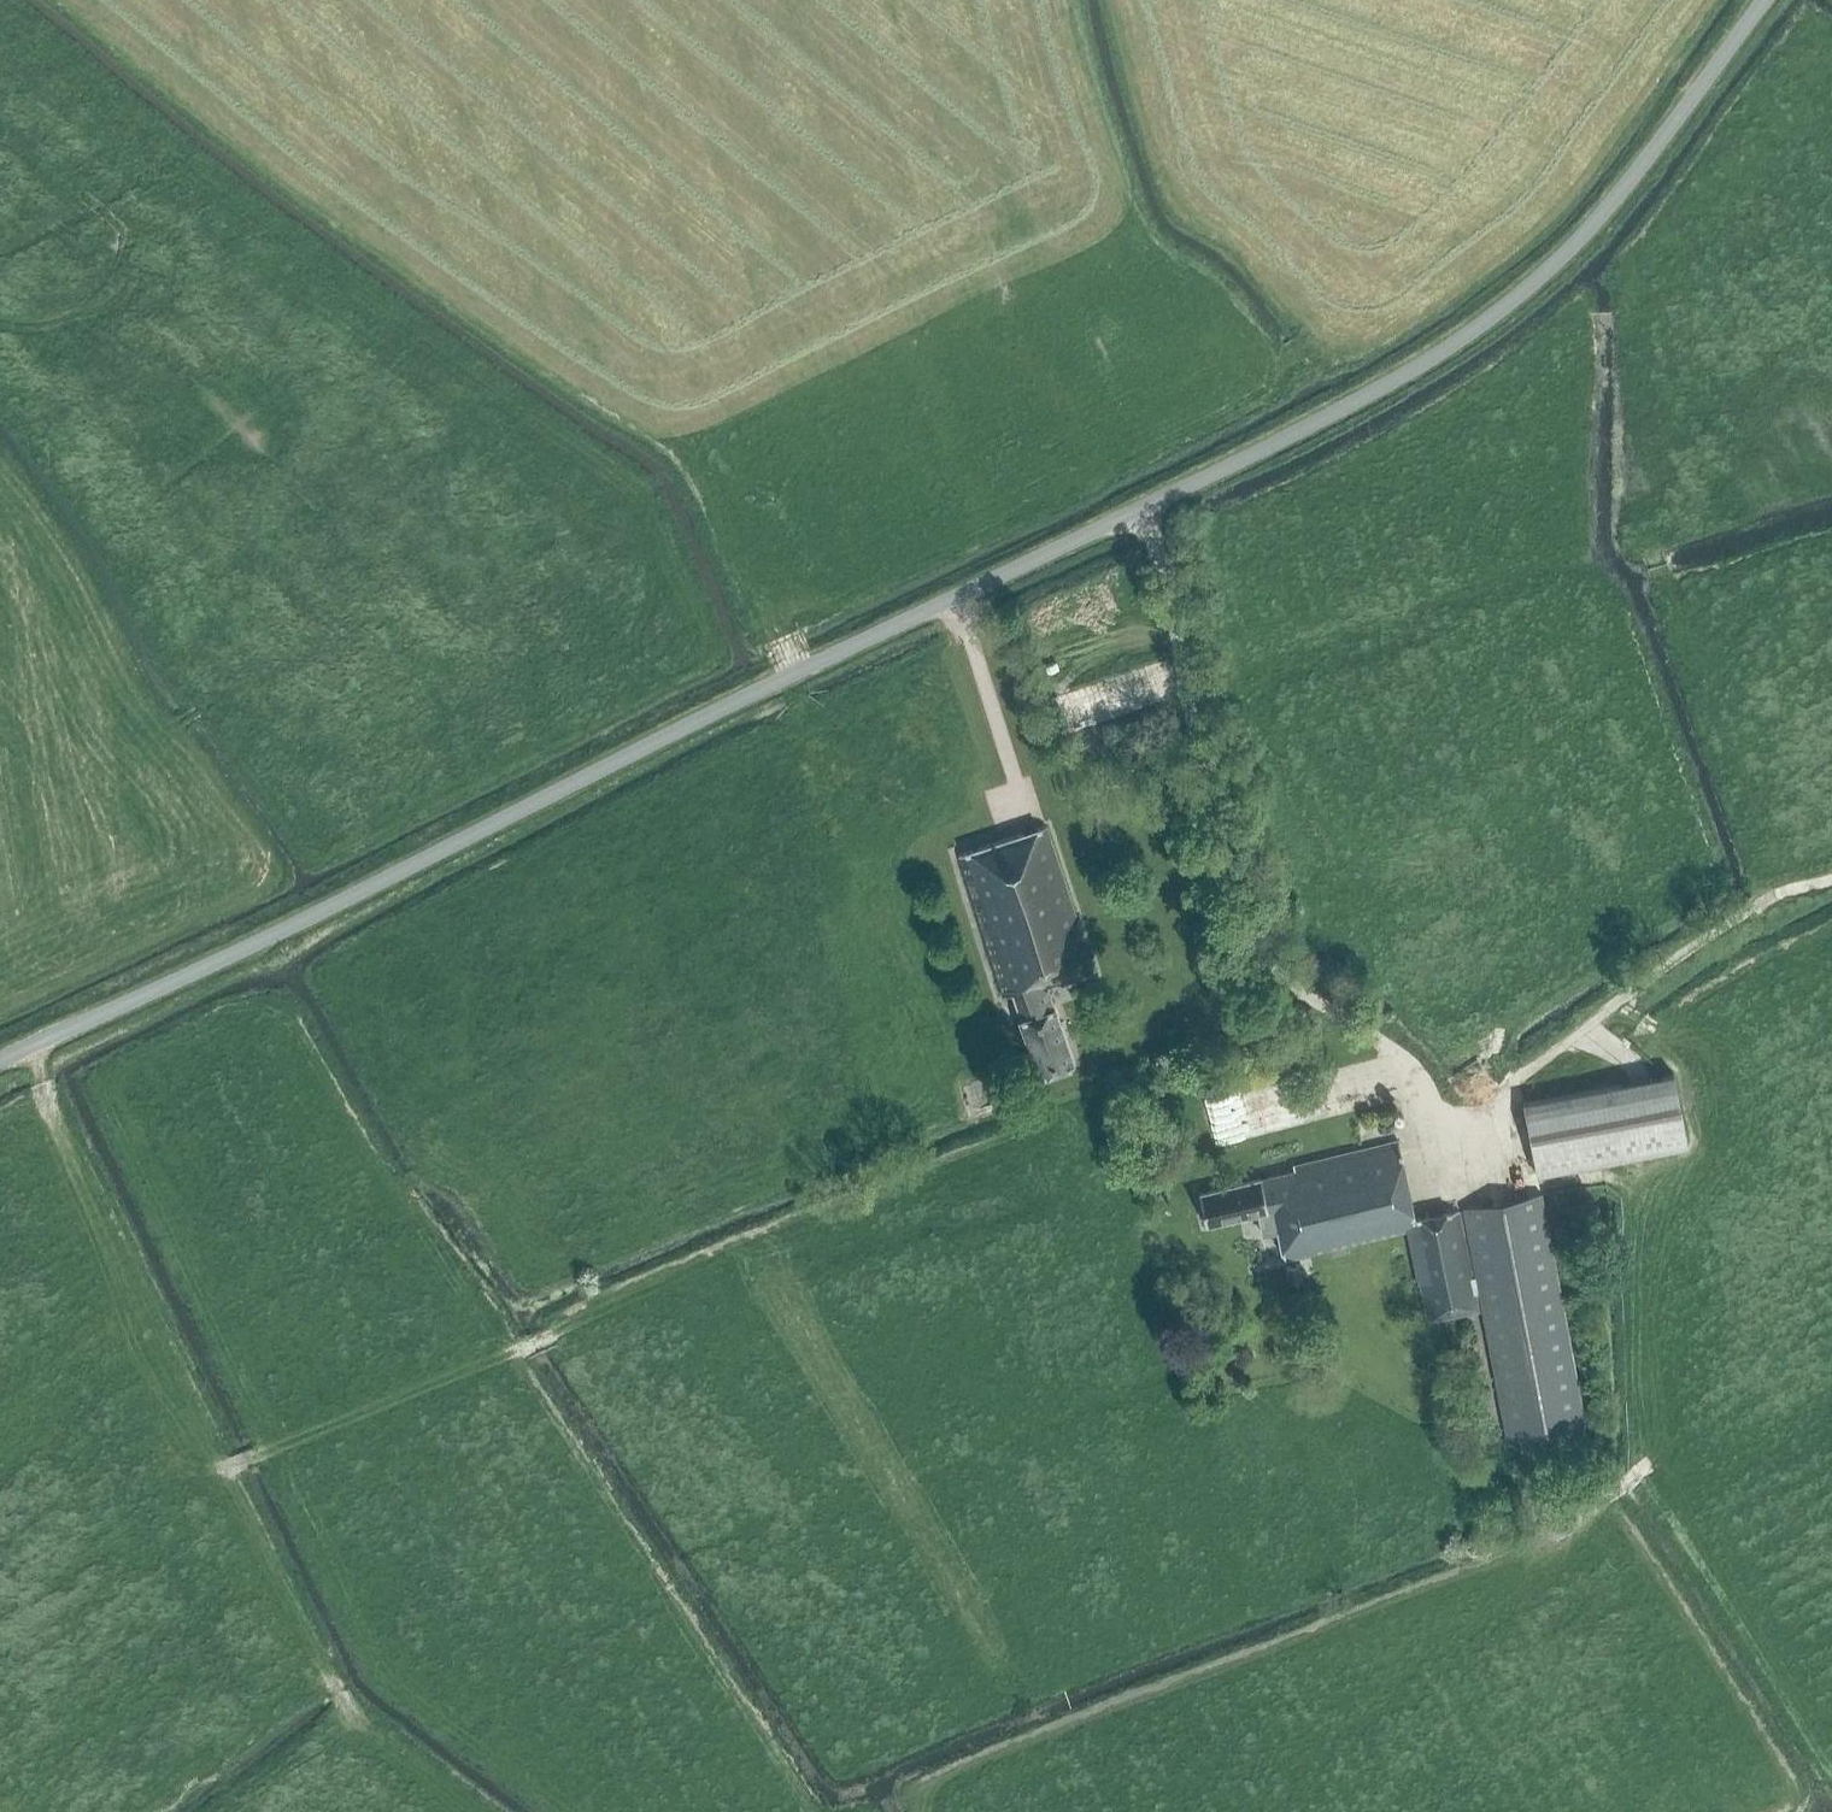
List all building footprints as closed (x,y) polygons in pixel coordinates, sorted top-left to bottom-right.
[(1076,936),(1082,934),(1047,826),(956,855),(1002,996),(1014,992),(1022,1017),(1018,1018),(1037,1075),(1073,1063),(1049,990),(1095,975),(1086,947),(1080,949),(1076,936)] [(1672,1073),(1522,1101),(1536,1175),(1686,1146),(1672,1073)] [(1505,1439),(1583,1424),(1539,1193),(1412,1217),(1397,1139),(1293,1164),(1294,1168),(1301,1200),(1306,1199),(1318,1252),(1405,1232),(1416,1282),(1419,1281),(1427,1320),(1481,1310),(1505,1439)] [(1276,1231),(1282,1261),(1318,1252),(1306,1199),(1301,1200),(1294,1168),(1198,1189),(1207,1225),(1259,1212),(1264,1233),(1276,1231)] [(1284,1267),(1288,1283),(1302,1280),(1299,1264),(1284,1267)]
